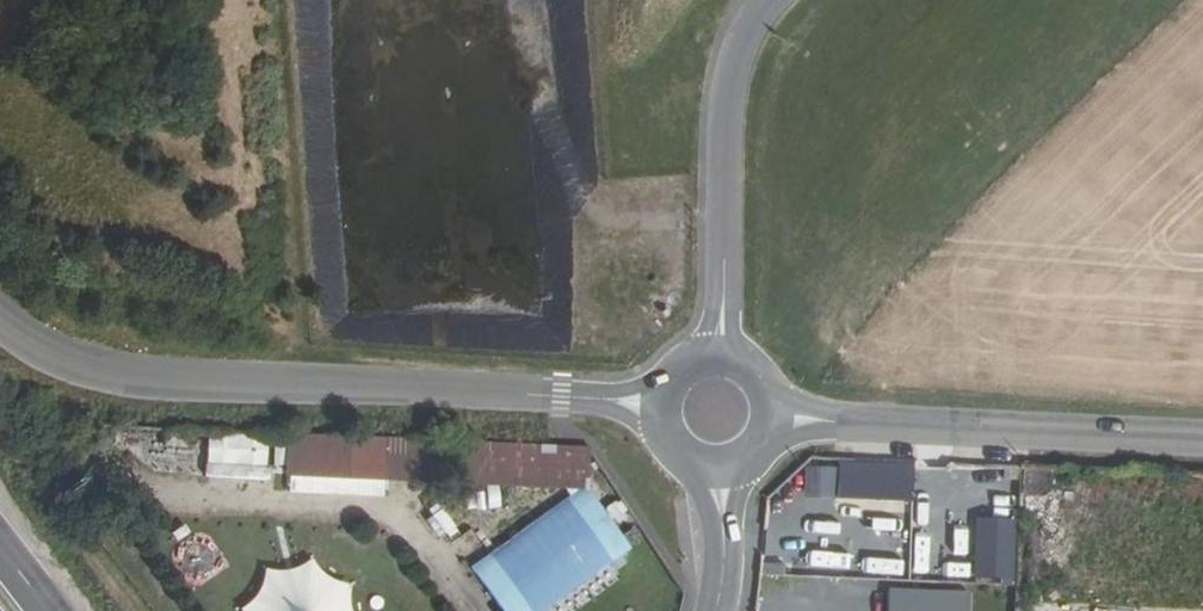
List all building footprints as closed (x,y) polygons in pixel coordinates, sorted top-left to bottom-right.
[(427,481),(429,438),(287,432),(285,492),(387,496),(387,480),(427,481)] [(205,474),(267,477),(269,437),(207,434),(205,474)] [(502,610),(573,610),(617,582),(618,564),(635,553),(590,485),(592,445),(467,439),(465,482),(582,488),(469,561),(502,610)] [(948,498),(948,460),(804,460),(804,498),(948,498)] [(1022,489),(1041,494),(1046,475),(1027,470),(1022,489)] [(1087,518),(1077,518),(1077,539),(1124,540),(1125,498),(1087,497),(1087,518)] [(443,507),(426,517),(440,540),(457,529),(443,507)] [(272,556),(252,610),(354,610),(362,589),(272,556)] [(970,588),(886,586),(886,610),(970,610),(970,588)]
